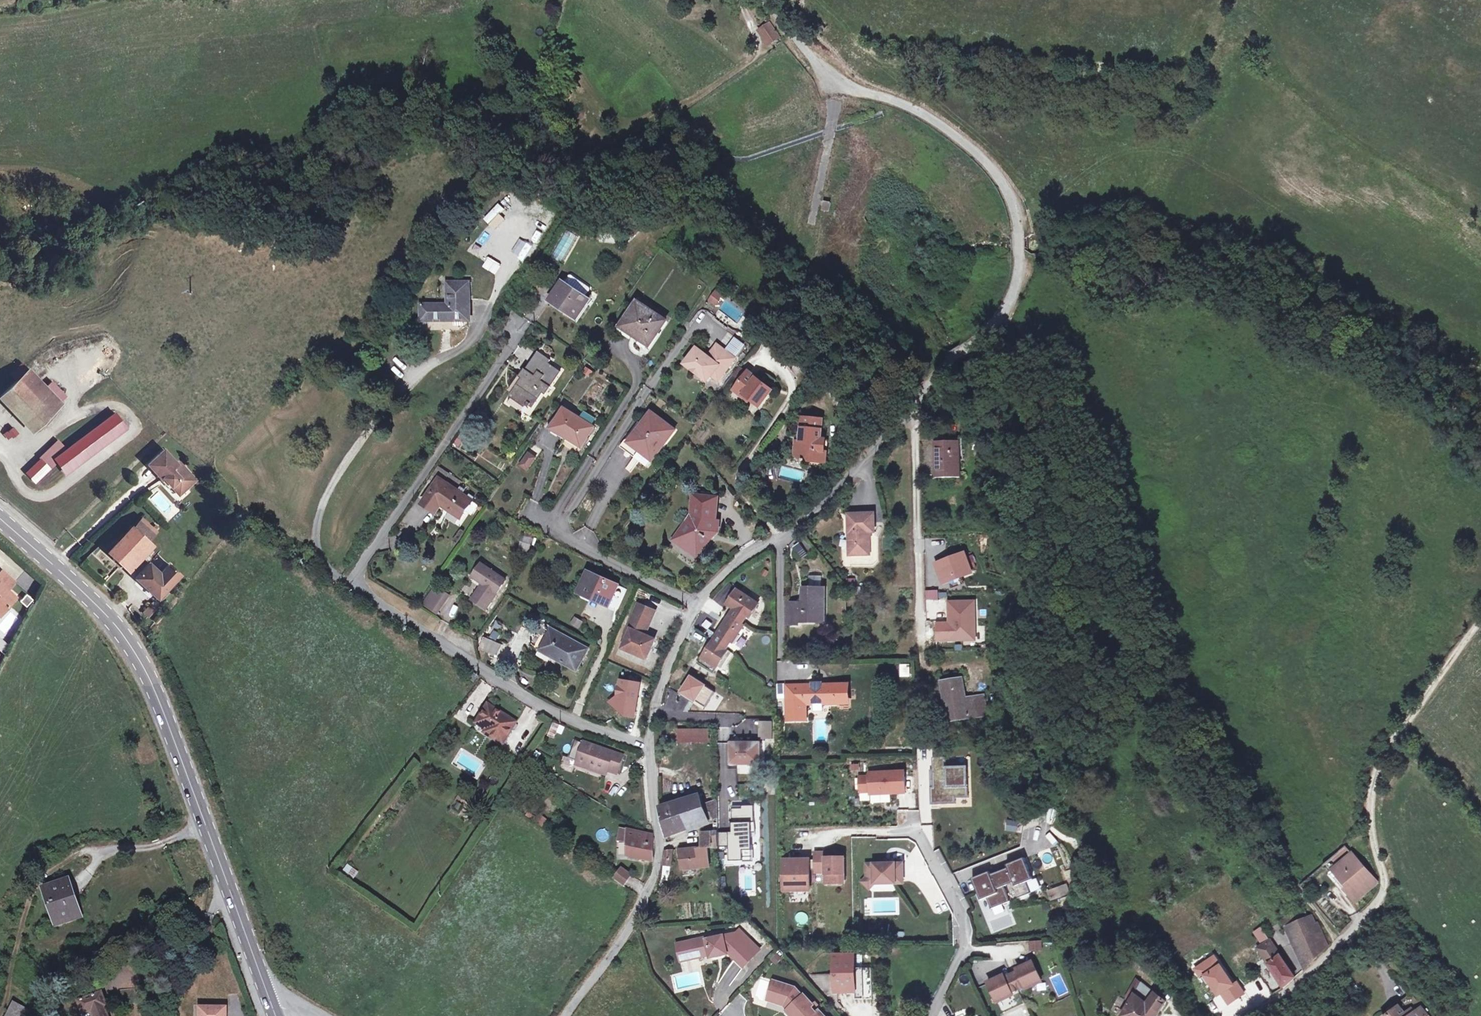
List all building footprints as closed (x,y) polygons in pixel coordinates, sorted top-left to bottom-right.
[(771,26),(762,31),(769,41),(777,35),(771,26)] [(508,216),(497,205),(483,219),(494,230),(508,216)] [(637,226),(630,233),(635,237),(637,235),(636,235),(641,230),(637,226)] [(494,267),(502,255),(490,247),(482,259),(494,267)] [(569,276),(565,283),(585,297),(590,290),(590,288),(584,284),(571,275),(569,276)] [(563,282),(551,300),(577,318),(589,299),(585,297),(565,283),(563,282)] [(438,305),(422,305),(422,321),(445,321),(445,319),(450,319),(450,320),(469,320),(469,311),(470,311),(470,283),(448,283),(448,307),(438,307),(438,305)] [(716,291),(709,300),(716,305),(723,296),(716,291)] [(638,302),(623,325),(641,337),(640,340),(650,346),(666,321),(638,302)] [(623,325),(621,327),(640,340),(641,337),(623,325)] [(718,345),(708,357),(713,361),(722,349),(718,345)] [(697,348),(685,364),(707,381),(712,375),(718,380),(735,359),(722,349),(713,361),(708,357),(697,348)] [(524,379),(514,395),(533,408),(543,393),(546,394),(551,387),(550,387),(561,371),(549,363),(551,360),(542,354),(529,372),(525,369),(520,377),(524,379)] [(0,384),(0,396),(27,370),(22,364),(0,384)] [(16,413),(43,386),(28,370),(27,370),(0,396),(0,397),(16,413)] [(749,372),(736,388),(751,399),(752,401),(753,399),(761,405),(773,390),(749,372)] [(43,386),(16,413),(33,431),(61,405),(43,386)] [(736,388),(734,390),(749,402),(751,399),(736,388)] [(564,409),(552,429),(582,447),(594,427),(592,426),(581,419),(564,409)] [(114,413),(54,458),(64,472),(125,427),(114,413)] [(585,413),(581,419),(592,426),(596,420),(585,413)] [(643,425),(629,443),(652,461),(675,430),(652,413),(643,425)] [(796,441),(795,456),(803,461),(819,463),(820,452),(825,453),(826,440),(822,440),(823,420),(803,418),(801,442),(799,441),(796,441)] [(629,443),(643,425),(639,422),(620,447),(647,468),(652,461),(629,443)] [(13,426),(3,434),(9,441),(19,434),(13,426)] [(938,441),(935,441),(935,478),(960,478),(960,441),(938,441)] [(163,450),(148,464),(161,479),(162,477),(171,486),(176,492),(184,485),(187,488),(195,480),(179,462),(177,464),(163,450)] [(529,453),(520,466),(527,470),(536,458),(529,453)] [(41,460),(27,473),(35,482),(48,468),(41,460)] [(434,474),(418,497),(424,502),(440,478),(434,474)] [(161,479),(160,480),(168,489),(171,486),(162,477),(161,479)] [(424,502),(422,504),(436,514),(441,506),(461,519),(473,501),(440,478),(424,502)] [(184,485),(176,492),(179,495),(187,488),(184,485)] [(693,527),(681,544),(695,554),(701,546),(703,548),(710,539),(707,537),(710,533),(717,533),(719,522),(715,521),(718,499),(695,496),(693,515),(687,523),(693,527)] [(874,513),(848,514),(849,555),(862,555),(862,550),(870,550),(870,532),(873,532),(873,525),(875,525),(874,513)] [(141,518),(132,527),(148,541),(156,532),(141,518)] [(687,523),(675,540),(681,544),(693,527),(687,523)] [(132,527),(108,552),(124,567),(148,542),(148,541),(132,527)] [(526,533),(520,554),(528,556),(533,535),(526,533)] [(800,542),(793,547),(801,558),(808,553),(800,542)] [(701,546),(695,554),(698,556),(703,548),(701,546)] [(966,555),(939,565),(945,581),(972,570),(966,555)] [(149,563),(135,577),(157,598),(158,598),(179,575),(169,564),(160,574),(149,563)] [(482,564),(473,577),(475,578),(484,566),(482,564)] [(481,587),(472,600),(486,609),(506,580),(484,566),(475,578),(483,584),(481,587)] [(13,599),(8,594),(6,596),(4,593),(9,588),(14,581),(8,575),(2,570),(0,571),(0,614),(13,599)] [(589,572),(580,593),(608,606),(618,610),(626,592),(616,588),(618,585),(589,572)] [(822,575),(809,575),(809,588),(822,588),(822,575)] [(475,578),(473,582),(481,587),(483,584),(475,578)] [(436,587),(424,604),(437,613),(449,596),(436,587)] [(9,588),(4,593),(6,596),(8,594),(13,599),(16,595),(9,588)] [(804,603),(786,603),(786,625),(797,625),(797,622),(821,622),(821,606),(825,606),(825,588),(822,588),(809,588),(804,588),(804,603)] [(738,590),(729,605),(737,611),(747,617),(748,617),(757,603),(738,590)] [(31,599),(26,595),(20,601),(25,606),(31,599)] [(929,614),(941,613),(940,601),(928,602),(929,614)] [(974,603),(949,603),(949,640),(975,639),(974,603)] [(151,604),(147,608),(152,613),(156,609),(151,604)] [(639,605),(636,611),(652,618),(655,611),(639,605)] [(147,608),(143,612),(148,617),(152,613),(147,608)] [(628,638),(624,648),(647,659),(655,640),(645,635),(652,618),(636,611),(625,637),(628,638)] [(737,611),(733,617),(743,623),(747,617),(737,611)] [(715,641),(704,657),(717,666),(727,649),(731,642),(733,644),(745,625),(744,624),(743,623),(733,617),(730,615),(718,634),(722,637),(718,643),(715,641)] [(711,615),(707,623),(714,627),(718,618),(711,615)] [(579,628),(583,621),(574,616),(571,624),(579,628)] [(551,629),(540,650),(576,670),(587,651),(569,641),(569,640),(551,629)] [(501,643),(484,636),(479,646),(496,654),(501,643)] [(2,653),(9,645),(0,637),(0,652),(2,653)] [(909,676),(909,664),(900,664),(900,676),(909,676)] [(472,673),(468,679),(474,682),(478,677),(472,673)] [(962,678),(941,682),(947,721),(987,715),(985,702),(966,705),(965,698),(962,678)] [(640,684),(621,681),(618,699),(617,708),(625,715),(635,717),(640,684)] [(812,685),(787,686),(787,718),(806,718),(806,704),(849,703),(848,685),(823,685),(823,682),(812,682),(812,685)] [(984,695),(965,698),(966,705),(985,702),(984,695)] [(488,705),(476,724),(486,730),(495,735),(493,739),(502,745),(516,723),(488,705)] [(772,738),(772,720),(759,720),(759,738),(772,738)] [(548,734),(561,737),(564,727),(551,723),(548,734)] [(676,745),(709,743),(708,727),(675,729),(676,745)] [(486,730),(484,733),(493,739),(495,735),(486,730)] [(731,743),(731,764),(760,764),(760,752),(752,752),(753,743),(731,743)] [(584,744),(577,762),(591,767),(590,769),(605,775),(607,770),(617,773),(622,757),(584,744)] [(946,757),(932,757),(933,783),(938,783),(938,788),(933,788),(931,788),(931,798),(939,798),(939,804),(956,803),(956,798),(968,798),(967,770),(958,770),(958,767),(947,768),(946,757)] [(905,772),(870,774),(870,777),(861,778),(861,791),(870,791),(894,789),(894,793),(906,792),(905,772)] [(677,802),(659,808),(666,836),(719,817),(718,802),(704,805),(700,795),(683,800),(683,798),(676,800),(677,802)] [(733,833),(718,833),(718,847),(729,847),(730,861),(743,861),(743,851),(753,851),(753,823),(755,823),(756,807),(743,806),(743,809),(733,809),(733,833)] [(535,822),(541,827),(547,820),(540,815),(535,822)] [(621,830),(619,840),(627,842),(627,857),(652,861),(652,836),(621,830)] [(692,849),(681,850),(682,869),(710,866),(708,847),(718,847),(718,833),(718,832),(703,833),(703,848),(695,849),(696,852),(692,853),(692,849)] [(1346,845),(1332,858),(1337,863),(1350,851),(1346,845)] [(664,858),(663,865),(671,866),(673,850),(665,851),(664,858)] [(753,861),(753,851),(743,851),(743,861),(753,861)] [(833,853),(816,854),(816,860),(816,869),(816,872),(827,872),(827,882),(841,882),(845,879),(845,858),(838,858),(833,858),(833,853)] [(1352,853),(1330,873),(1356,904),(1379,883),(1352,853)] [(1009,868),(1000,871),(1006,885),(1007,885),(1013,900),(1032,892),(1027,882),(1034,879),(1025,858),(1008,865),(1009,868)] [(810,860),(783,860),(784,890),(810,890),(810,869),(810,860)] [(346,863),(342,869),(354,878),(358,872),(346,863)] [(867,864),(867,877),(875,877),(875,884),(896,883),(896,877),(903,876),(903,863),(892,863),(886,864),(867,864)] [(662,879),(668,880),(670,866),(663,865),(662,879)] [(621,869),(614,880),(622,885),(629,875),(621,869)] [(1064,872),(1068,885),(1076,883),(1071,870),(1064,872)] [(990,872),(973,879),(981,900),(987,898),(992,909),(1010,901),(1004,886),(1006,885),(1000,871),(992,875),(990,872)] [(57,884),(43,889),(56,926),(81,917),(68,880),(64,881),(62,875),(55,877),(57,884)] [(862,883),(869,889),(875,884),(875,877),(867,877),(862,883)] [(1066,887),(1050,891),(1052,899),(1068,895),(1066,887)] [(899,915),(899,897),(864,898),(865,915),(899,915)] [(1303,908),(1284,916),(1289,926),(1286,927),(1293,943),(1307,966),(1329,946),(1320,927),(1312,916),(1308,918),(1303,908)] [(707,938),(686,942),(690,959),(710,955),(711,957),(716,956),(715,954),(722,953),(722,955),(727,954),(729,952),(744,967),(754,956),(747,950),(753,943),(740,930),(734,937),(732,934),(707,940),(707,938)] [(1041,941),(1032,942),(1033,950),(1042,950),(1041,941)] [(1270,941),(1258,948),(1269,964),(1284,987),(1295,978),(1280,956),(1270,941)] [(686,942),(677,944),(681,961),(690,959),(686,942)] [(753,943),(747,950),(754,956),(760,950),(753,943)] [(770,957),(774,963),(781,959),(777,952),(770,957)] [(855,955),(836,955),(837,992),(856,992),(856,968),(855,955)] [(727,987),(741,968),(733,962),(719,981),(727,987)] [(1004,976),(989,983),(997,1003),(1013,995),(1012,993),(1026,986),(1027,989),(1042,982),(1033,962),(1018,969),(1019,972),(1005,978),(1004,976)] [(872,968),(856,968),(856,992),(856,999),(872,999),(872,968)] [(1122,1015),(1158,1015),(1167,1002),(1136,979),(1126,997),(1131,1000),(1122,1015)] [(769,995),(778,998),(776,1003),(785,1006),(787,1004),(790,1008),(789,1009),(787,1011),(792,1015),(811,1015),(816,1012),(811,1007),(814,1005),(804,995),(803,996),(795,988),(773,981),(769,995)] [(1386,1015),(1429,1015),(1422,1007),(1411,993),(1397,1004),(1399,1006),(1386,1015)] [(79,1001),(84,1014),(92,1011),(94,1015),(108,1015),(105,1008),(107,1007),(102,994),(79,1001)] [(13,1015),(30,1015),(32,1013),(18,1006),(13,1015)] [(199,1015),(228,1015),(228,1007),(199,1006),(199,1015)]
